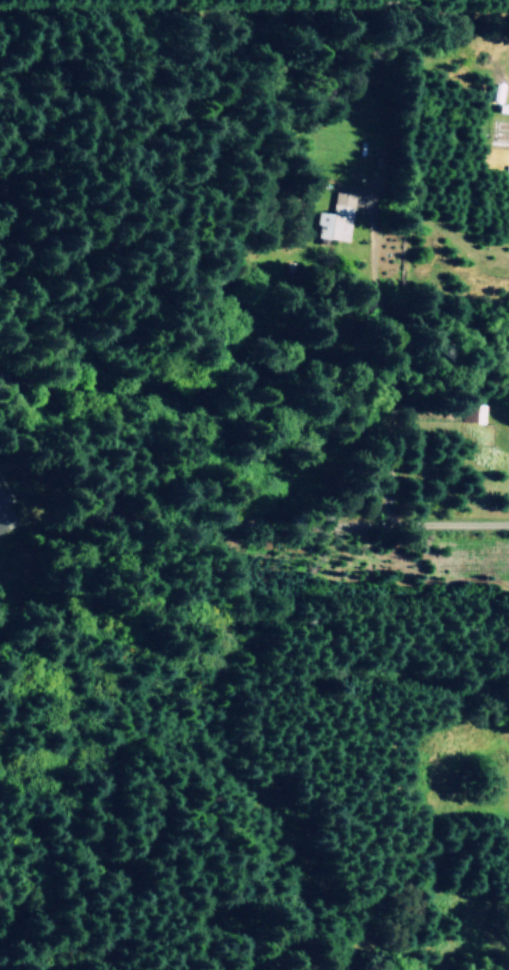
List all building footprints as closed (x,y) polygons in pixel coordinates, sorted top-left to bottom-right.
[(493,121),(492,142),(508,142),(508,122),(493,121)] [(347,241),(352,193),(333,191),(331,213),(318,212),(315,238),(347,241)] [(19,524),(0,478),(0,532),(19,524)]
